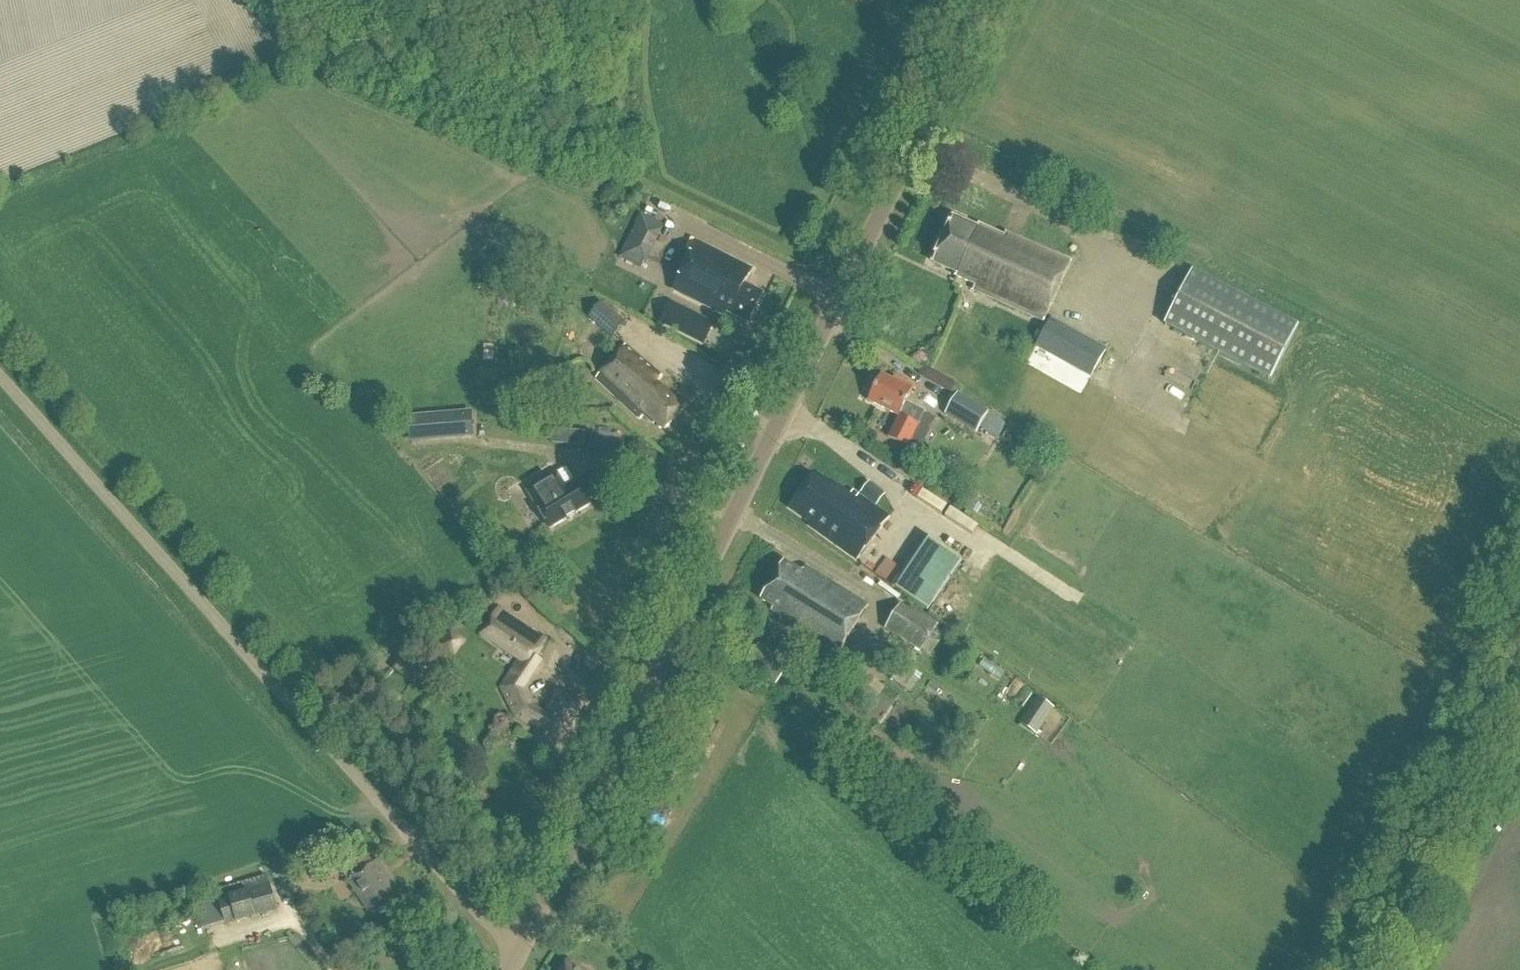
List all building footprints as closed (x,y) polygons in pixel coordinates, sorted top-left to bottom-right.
[(619,258),(646,271),(668,226),(641,213),(619,258)] [(976,291),(1049,323),(1075,263),(1009,234),(1007,238),(981,227),(979,232),(955,221),(936,265),(959,275),(958,278),(977,287),(976,291)] [(726,314),(748,325),(762,296),(744,287),(751,272),(697,245),(673,293),(724,318),(726,314)] [(1171,320),(1278,374),(1305,320),(1198,266),(1171,320)] [(587,321),(611,341),(624,326),(600,306),(587,321)] [(673,336),(705,351),(716,328),(684,313),(673,336)] [(1055,318),(1039,346),(1113,389),(1129,361),(1055,318)] [(661,379),(625,348),(597,381),(641,419),(644,419),(653,427),(655,424),(665,433),(686,409),(657,384),(661,379)] [(869,402),(900,418),(890,439),(909,448),(927,413),(908,404),(915,389),(894,378),(893,380),(883,375),(869,402)] [(973,434),(977,428),(997,441),(1006,425),(955,394),(942,415),(973,434)] [(464,431),(463,411),(406,416),(408,435),(464,431)] [(531,504),(545,528),(589,501),(574,476),(563,483),(554,468),(522,488),(532,503),(531,504)] [(844,484),(843,486),(829,476),(827,479),(819,473),(793,508),(813,523),(811,525),(860,562),(894,518),(858,491),(856,493),(844,484)] [(892,590),(927,612),(961,561),(926,538),(892,590)] [(808,578),(787,564),(764,600),(775,607),(772,612),(784,619),(782,622),(839,658),(869,609),(812,573),(808,578)] [(478,634),(518,661),(501,686),(513,715),(538,730),(530,745),(554,756),(563,738),(568,740),(587,702),(554,686),(541,711),(529,703),(520,687),(544,652),(539,649),(545,640),(496,607),(478,634)] [(880,632),(914,655),(931,630),(897,607),(880,632)] [(745,667),(763,681),(779,661),(761,647),(745,667)] [(1025,724),(1039,733),(1055,709),(1041,700),(1025,724)] [(349,884),(371,918),(393,904),(388,898),(398,891),(391,881),(380,863),(349,884)] [(214,887),(223,925),(276,911),(266,873),(214,887)] [(562,958),(555,969),(582,969),(562,958)]
